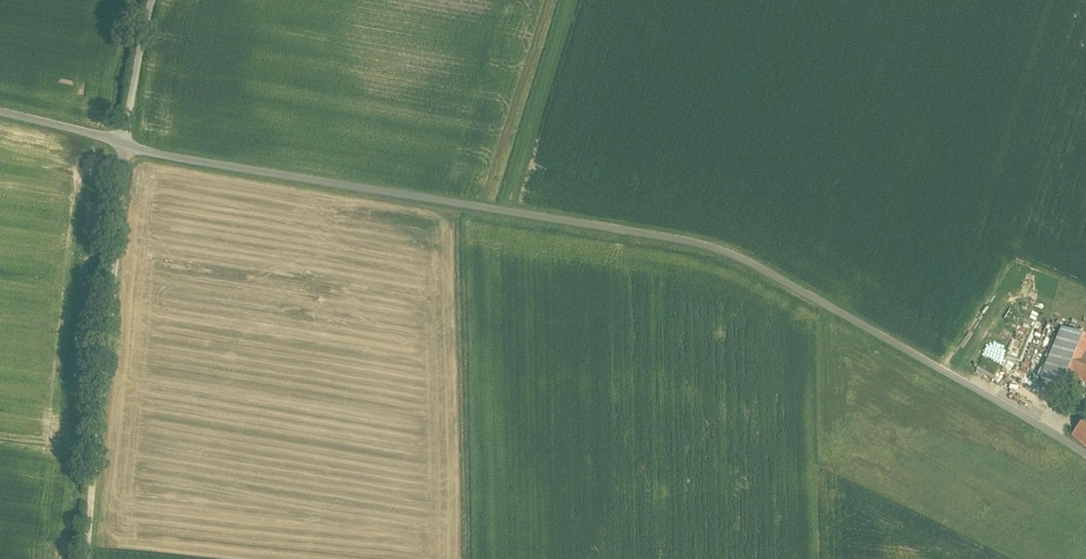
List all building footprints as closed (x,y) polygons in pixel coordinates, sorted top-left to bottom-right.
[(1060,328),(1038,381),(1066,393),(1071,383),(1085,388),(1085,338),(1060,328)] [(982,359),(977,372),(994,377),(998,364),(982,359)] [(1085,446),(1085,417),(1072,435),(1085,446)]
